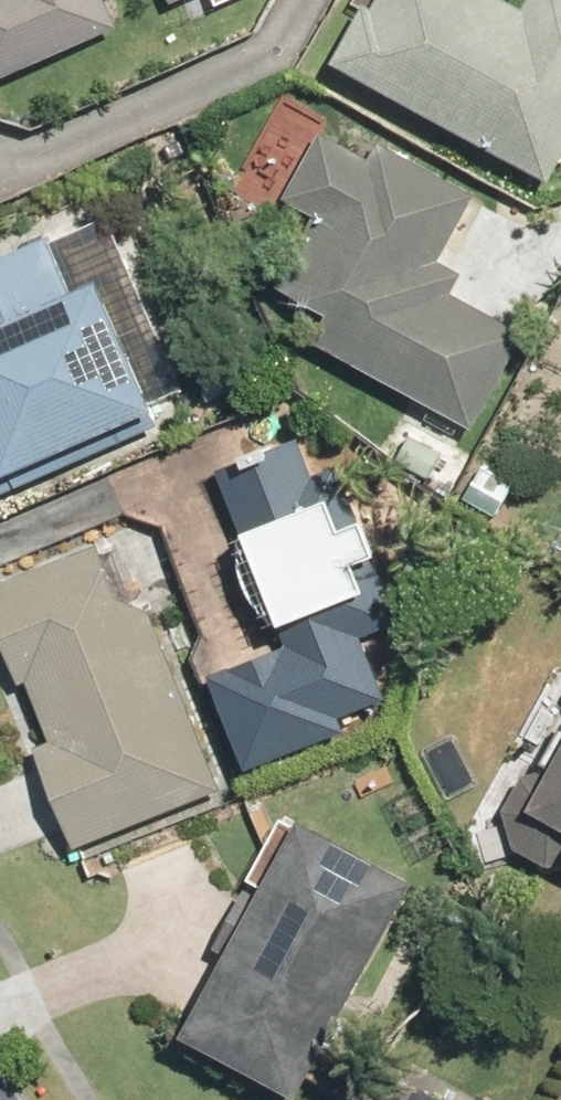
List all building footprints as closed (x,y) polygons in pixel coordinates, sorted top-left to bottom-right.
[(111,28),(100,0),(0,0),(0,71),(111,28)] [(515,0),(369,0),(362,12),(351,6),(319,64),(541,185),(560,147),(560,0),(523,0),(521,3),(515,0)] [(468,192),(364,133),(317,107),(264,202),(305,225),(251,320),(460,437),(517,335),(419,279),(468,192)] [(143,432),(87,282),(61,291),(43,244),(0,260),(0,485),(143,432)] [(268,632),(186,667),(234,781),(395,713),(377,670),(436,645),(345,431),(250,471),(269,517),(226,535),(268,632)] [(482,454),(451,496),(489,525),(520,483),(482,454)] [(0,582),(0,670),(7,688),(22,682),(45,745),(22,753),(58,854),(215,798),(143,595),(180,581),(166,542),(121,558),(115,541),(0,582)] [(511,816),(560,843),(560,725),(511,816)] [(280,822),(162,1042),(269,1099),(286,1099),(401,887),(280,822)] [(398,1079),(387,1099),(437,1099),(398,1079)]
